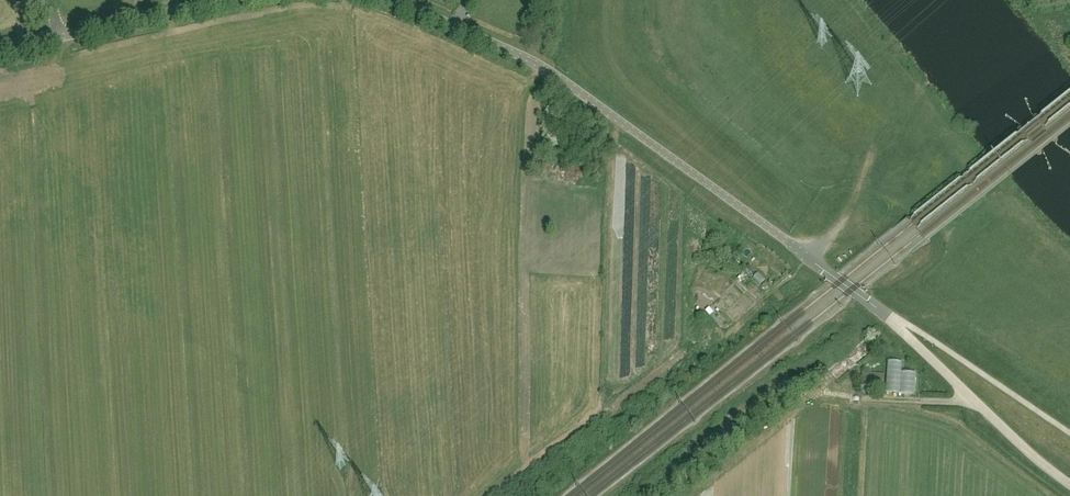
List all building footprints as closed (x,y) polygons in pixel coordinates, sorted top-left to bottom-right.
[(757,271),(752,281),(760,286),(765,276),(757,271)] [(723,296),(719,300),(727,307),(731,303),(723,296)] [(709,307),(705,311),(710,316),(714,312),(709,307)] [(862,344),(855,352),(861,357),(868,349),(862,344)] [(836,368),(841,373),(857,357),(851,352),(836,368)] [(916,397),(916,374),(901,374),(901,362),(885,363),(885,397),(916,397)] [(862,382),(861,392),(883,393),(884,383),(862,382)]
